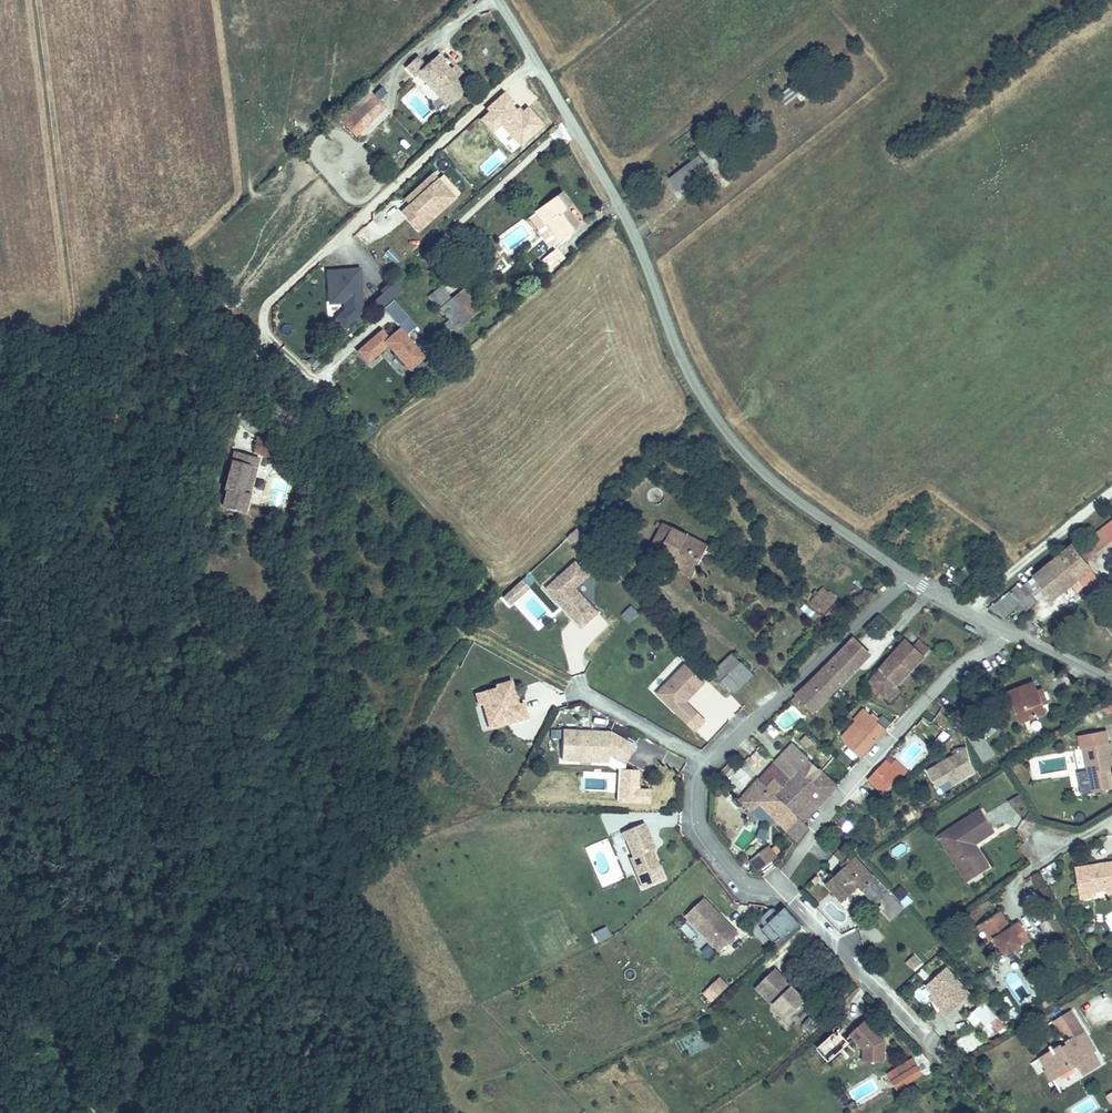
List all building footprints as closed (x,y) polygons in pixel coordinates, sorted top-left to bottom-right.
[(463,73),(455,65),(450,70),(444,63),(446,61),(439,54),(427,66),(417,56),(406,67),(415,77),(418,74),(422,71),(442,92),(463,73)] [(446,61),(444,63),(450,70),(455,65),(449,59),(446,61)] [(422,71),(418,74),(438,96),(442,92),(422,71)] [(367,90),(339,117),(357,136),(364,128),(352,115),(373,95),(367,90)] [(373,95),(352,115),(364,128),(385,108),(373,95)] [(790,111),(802,102),(796,95),(785,104),(790,111)] [(681,188),(705,169),(697,159),(673,178),(681,188)] [(414,213),(406,220),(418,233),(457,197),(433,171),(402,200),(414,213)] [(563,193),(530,217),(552,247),(578,227),(565,209),(572,205),(563,193)] [(550,270),(566,258),(560,251),(545,263),(550,270)] [(360,269),(327,271),(329,293),(344,292),(344,303),(362,301),(360,269)] [(441,286),(429,297),(438,307),(439,306),(450,319),(445,324),(453,334),(470,321),(441,286)] [(344,303),(344,292),(329,293),(330,304),(344,303)] [(389,338),(382,330),(358,351),(368,363),(388,345),(410,370),(425,357),(400,328),(389,338)] [(271,442),(258,439),(254,453),(267,456),(271,442)] [(282,446),(271,442),(267,456),(278,460),(282,446)] [(258,459),(234,452),(225,487),(230,489),(225,507),(245,513),(250,492),(245,490),(250,469),(255,471),(258,459)] [(709,545),(658,520),(646,544),(671,556),(669,559),(683,566),(683,567),(695,573),(709,545)] [(1098,538),(1106,547),(1111,542),(1111,526),(1098,538)] [(578,548),(587,540),(577,529),(568,537),(578,548)] [(1093,559),(1084,550),(1076,542),(1061,555),(1037,574),(1057,597),(1096,562),(1093,559)] [(1101,552),(1094,542),(1084,550),(1093,559),(1101,552)] [(683,566),(669,559),(667,565),(693,578),(695,573),(683,567),(683,566)] [(598,613),(575,588),(588,577),(576,563),(552,584),(564,597),(559,601),(583,627),(598,613)] [(522,579),(501,597),(509,606),(529,588),(522,579)] [(1027,611),(1038,601),(1018,581),(993,606),(1005,619),(1019,604),(1027,611)] [(564,597),(552,584),(548,588),(559,601),(564,597)] [(845,609),(823,589),(812,602),(833,621),(845,609)] [(629,624),(639,613),(631,605),(620,616),(629,624)] [(870,655),(855,639),(842,652),(858,668),(870,655)] [(894,688),(930,650),(919,640),(913,646),(906,640),(866,686),(872,693),(875,690),(878,693),(880,691),(890,701),(899,692),(894,688)] [(813,713),(858,668),(842,652),(796,696),(793,700),(796,703),(800,699),(813,713)] [(732,695),(753,675),(742,662),(721,683),(732,695)] [(686,664),(657,694),(677,713),(686,703),(691,697),(689,695),(703,681),(686,664)] [(528,718),(524,702),(518,704),(511,681),(496,685),(497,688),(476,694),(479,705),(483,704),(488,722),(510,716),(512,722),(528,718)] [(691,697),(705,683),(703,681),(689,695),(691,697)] [(1045,713),(1034,683),(1009,692),(1021,722),(1045,713)] [(698,714),(686,703),(677,713),(689,724),(698,714)] [(879,723),(878,723),(876,721),(879,718),(873,713),(870,716),(864,710),(855,719),(858,722),(876,740),(886,730),(879,723)] [(695,731),(706,722),(700,715),(689,724),(695,731)] [(512,722),(510,716),(488,722),(490,728),(512,722)] [(1027,731),(1040,727),(1038,719),(1025,722),(1027,731)] [(876,740),(858,722),(845,735),(850,740),(848,743),(862,757),(876,740)] [(939,747),(951,735),(932,723),(923,733),(939,747)] [(635,746),(610,732),(563,730),(562,760),(586,761),(586,754),(609,755),(625,764),(635,746)] [(1078,736),(1081,751),(1084,751),(1088,774),(1093,797),(1109,793),(1105,777),(1111,776),(1111,763),(1110,753),(1111,753),(1111,748),(1111,743),(1109,744),(1106,731),(1078,736)] [(794,743),(809,748),(812,737),(798,732),(794,743)] [(793,745),(774,764),(795,780),(804,790),(822,772),(793,745)] [(965,748),(926,768),(936,788),(950,781),(952,785),(977,772),(965,748)] [(884,793),(905,769),(895,760),(890,766),(885,761),(869,779),(884,793)] [(759,779),(740,799),(753,811),(762,802),(797,840),(809,828),(803,822),(796,815),(778,797),(795,780),(774,764),(760,780),(759,779)] [(795,780),(778,797),(796,815),(811,800),(818,807),(837,786),(822,772),(804,790),(795,780)] [(1093,797),(1088,774),(1076,777),(1080,799),(1093,797)] [(626,799),(632,789),(618,781),(612,792),(626,799)] [(803,822),(818,807),(811,800),(796,815),(803,822)] [(1022,819),(1030,813),(1022,802),(1014,808),(1022,819)] [(983,813),(956,830),(960,836),(948,844),(971,880),(990,868),(978,849),(975,851),(972,846),(975,844),(995,831),(983,813)] [(659,866),(652,849),(655,848),(645,823),(623,832),(633,856),(630,858),(637,875),(659,866)] [(971,880),(948,844),(960,836),(956,830),(940,840),(968,882),(971,880)] [(897,858),(909,852),(905,844),(893,850),(897,858)] [(834,855),(844,864),(852,854),(844,845),(834,855)] [(768,846),(752,861),(760,869),(776,853),(768,846)] [(852,854),(844,864),(847,867),(829,884),(844,900),(859,886),(888,916),(900,904),(852,854)] [(1076,868),(1080,899),(1092,897),(1092,894),(1107,892),(1107,887),(1111,886),(1111,863),(1076,868)] [(905,907),(913,900),(901,885),(892,893),(905,907)] [(739,934),(728,924),(726,925),(712,910),(714,908),(704,898),(686,916),(721,951),(739,934)] [(892,920),(904,909),(900,904),(888,916),(892,920)] [(778,914),(775,910),(751,929),(768,951),(801,925),(786,907),(778,914)] [(728,924),(714,908),(712,910),(726,925),(728,924)] [(1011,928),(1001,911),(997,914),(1007,930),(1011,928)] [(997,914),(982,923),(992,940),(996,937),(1008,955),(1031,941),(1019,923),(1011,928),(1007,930),(997,914)] [(597,942),(610,935),(605,925),(592,931),(597,942)] [(913,968),(919,962),(913,957),(908,962),(913,968)] [(948,1016),(971,995),(947,968),(926,986),(934,994),(943,1005),(940,1007),(948,1016)] [(783,986),(788,981),(776,970),(771,974),(783,986)] [(806,1000),(788,981),(783,986),(771,974),(758,987),(788,1018),(806,1000)] [(993,988),(999,984),(991,974),(985,978),(993,988)] [(718,996),(728,986),(720,978),(710,988),(718,996)] [(943,1005),(934,994),(931,997),(940,1007),(943,1005)] [(983,1002),(974,1011),(997,1034),(1005,1025),(983,1002)] [(1080,1026),(1070,1011),(1053,1022),(1062,1037),(1080,1026)] [(800,1028),(810,1033),(817,1021),(808,1016),(800,1028)] [(868,1018),(850,1034),(864,1049),(863,1061),(885,1062),(886,1042),(872,1027),(874,1026),(868,1018)] [(1100,1065),(1090,1050),(1093,1048),(1081,1029),(1043,1053),(1057,1077),(1077,1065),(1083,1075),(1100,1065)] [(830,1062),(849,1042),(836,1030),(817,1050),(830,1062)] [(1057,1077),(1043,1053),(1038,1056),(1053,1080),(1057,1077)] [(899,1090),(922,1076),(913,1060),(890,1074),(899,1090)]
